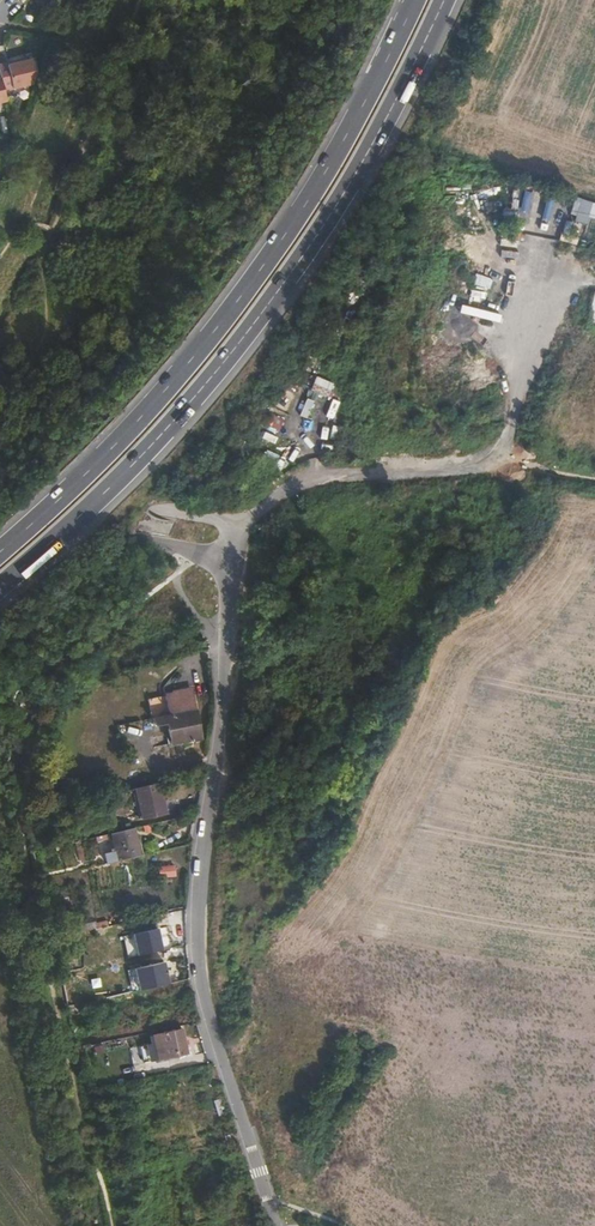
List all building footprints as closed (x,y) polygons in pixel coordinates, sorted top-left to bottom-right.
[(4,92),(32,85),(37,74),(33,59),(25,61),(19,63),(18,60),(0,65),(0,74),(1,79),(4,92)] [(551,190),(545,208),(580,219),(577,228),(586,230),(594,203),(551,190)] [(307,388),(329,397),(334,383),(312,375),(307,388)] [(180,623),(169,624),(171,632),(182,630),(180,623)] [(191,623),(182,626),(185,638),(193,636),(191,623)] [(165,696),(149,699),(156,726),(167,724),(172,744),(201,739),(192,688),(172,692),(165,693),(165,696)] [(160,783),(136,788),(143,819),(167,814),(160,783)] [(134,828),(111,834),(118,861),(141,856),(134,828)] [(174,867),(159,868),(159,877),(175,876),(174,867)] [(161,915),(120,923),(127,953),(166,946),(161,915)] [(164,961),(127,970),(130,983),(135,982),(138,992),(169,985),(164,961)] [(150,1044),(140,1046),(144,1063),(188,1053),(183,1029),(149,1036),(150,1044)] [(139,1156),(128,1157),(130,1168),(141,1167),(139,1156)]
